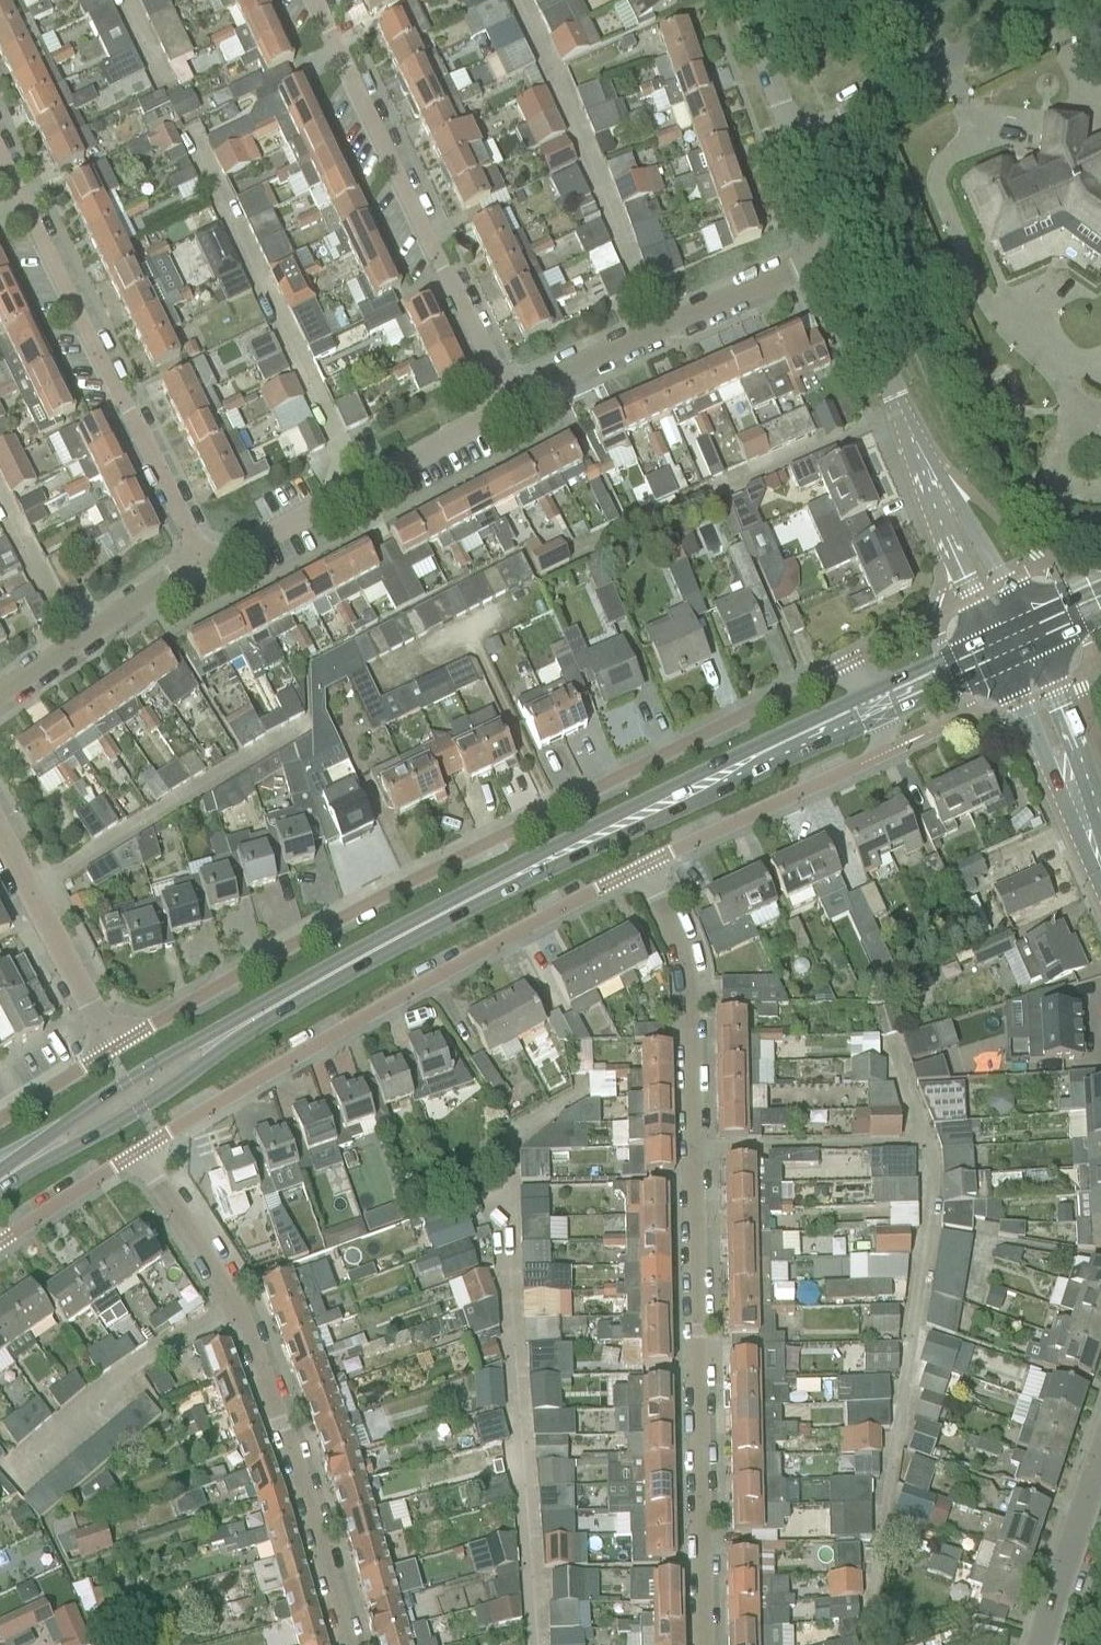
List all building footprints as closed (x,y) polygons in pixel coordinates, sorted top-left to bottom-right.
[(21,0),(10,0),(0,5),(0,33),(29,19),(32,24),(42,19),(37,9),(28,13),(21,0)] [(84,19),(87,17),(111,6),(108,0),(75,0),(84,19)] [(147,20),(171,8),(167,0),(138,0),(147,20)] [(222,12),(235,6),(247,0),(217,0),(222,12)] [(235,6),(245,29),(271,17),(263,0),(247,0),(235,6)] [(394,0),(362,0),(369,14),(395,2),(394,0)] [(477,10),(475,11),(466,16),(476,38),(484,34),(484,35),(512,21),(503,0),(498,0),(477,10)] [(540,17),(564,5),(564,4),(572,0),(532,0),(540,17)] [(627,1),(624,3),(638,30),(654,22),(651,17),(676,4),(674,0),(630,0),(627,1)] [(385,17),(388,24),(376,30),(387,53),(413,41),(429,33),(414,3),(405,7),(385,17)] [(37,9),(42,19),(52,14),(48,4),(37,9)] [(564,5),(540,17),(542,21),(550,38),(575,26),(564,5)] [(111,6),(87,17),(99,41),(123,29),(117,16),(111,6)] [(181,31),(171,8),(147,20),(158,42),(181,31)] [(231,29),(221,34),(225,44),(235,40),(243,58),(256,52),(282,39),(271,17),(245,29),(246,29),(234,35),(231,29)] [(0,33),(0,57),(2,60),(40,41),(32,24),(29,19),(0,33)] [(575,26),(550,38),(548,39),(560,64),(599,45),(587,20),(575,26)] [(523,44),(512,21),(484,35),(495,57),(523,44)] [(685,25),(658,34),(666,59),(694,49),(685,25)] [(134,51),(123,29),(99,41),(110,63),(134,51)] [(181,31),(158,42),(169,65),(190,55),(192,54),(181,31)] [(225,44),(221,34),(210,39),(215,49),(225,44)] [(282,39),(256,52),(243,58),(238,60),(244,71),(257,65),(262,77),(293,62),(282,39)] [(413,41),(387,53),(398,76),(437,58),(439,62),(450,57),(445,48),(434,53),(429,55),(426,58),(417,39),(413,41)] [(631,39),(618,45),(622,54),(635,48),(631,40),(631,39)] [(49,59),(40,41),(2,60),(13,83),(51,64),(54,69),(64,64),(59,54),(49,59)] [(523,44),(495,57),(484,63),(495,85),(522,71),(522,72),(533,67),(532,67),(533,66),(523,44)] [(69,49),(59,54),(64,64),(73,59),(69,49)] [(694,49),(666,59),(654,63),(661,81),(662,87),(702,73),(694,49)] [(110,63),(115,73),(82,89),(85,96),(91,93),(93,98),(143,74),(144,73),(134,51),(110,63)] [(437,58),(398,76),(402,84),(400,85),(399,88),(403,96),(406,97),(408,97),(409,98),(447,80),(439,62),(437,58)] [(51,64),(13,83),(24,105),(62,86),(54,69),(51,64)] [(447,80),(409,98),(412,107),(411,107),(410,111),(413,119),(417,120),(418,119),(419,121),(458,103),(460,108),(471,103),(466,93),(472,90),(463,72),(447,80)] [(661,81),(650,85),(653,95),(664,92),(671,111),(683,107),(683,106),(710,96),(702,73),(662,87),(661,81)] [(91,93),(85,96),(81,98),(85,108),(96,103),(100,112),(150,88),(143,74),(93,98),(91,93)] [(259,77),(240,86),(246,98),(265,89),(259,78),(259,77)] [(605,107),(605,106),(597,83),(576,90),(585,115),(605,107)] [(303,84),(283,93),(265,102),(274,120),(276,125),(314,107),(303,84)] [(653,95),(650,85),(639,89),(643,99),(653,95)] [(62,86),(24,105),(34,128),(60,115),(60,114),(73,108),(75,113),(85,108),(81,98),(70,103),(62,86)] [(466,93),(471,103),(482,98),(477,88),(472,90),(466,93)] [(178,120),(199,110),(190,92),(182,96),(179,90),(166,96),(178,120)] [(534,96),(516,104),(526,126),(554,113),(544,91),(534,96)] [(162,93),(137,104),(143,117),(168,106),(162,93)] [(683,107),(671,111),(678,130),(679,136),(692,131),(691,130),(718,120),(710,96),(683,106),(683,107)] [(605,107),(584,115),(594,138),(608,133),(620,129),(629,126),(626,117),(621,101),(616,103),(605,107)] [(458,103),(419,121),(430,144),(456,131),(468,125),(469,125),(460,108),(458,103)] [(149,136),(177,122),(169,106),(141,120),(149,136)] [(274,120),(263,125),(268,135),(277,130),(286,148),(324,130),(314,107),(276,125),(274,120)] [(564,135),(554,113),(526,126),(536,148),(564,135)] [(60,115),(34,128),(45,150),(71,137),(60,115)] [(726,144),(718,120),(691,130),(692,131),(699,153),(726,144)] [(251,137),(249,132),(244,122),(206,140),(213,155),(237,143),(238,144),(243,141),(251,137)] [(966,184),(991,243),(995,241),(1002,258),(1022,249),(1015,233),(1064,211),(1083,225),(1072,240),(1100,262),(1100,191),(1096,188),(1100,185),(1100,144),(1094,147),(1082,139),(1083,126),(1071,125),(1058,123),(1046,122),(1042,157),(1009,171),(1007,166),(966,184)] [(254,129),(249,132),(251,137),(255,135),(257,140),(268,135),(263,125),(254,129)] [(456,131),(430,144),(441,166),(467,154),(479,148),(469,125),(468,126),(456,131)] [(161,159),(182,148),(171,127),(145,141),(150,152),(156,149),(161,159)] [(86,130),(71,137),(45,150),(57,173),(83,161),(81,157),(96,150),(86,130)] [(324,130),(286,148),(294,166),(295,165),(298,170),(335,153),(324,130)] [(678,130),(667,134),(670,144),(681,141),(679,136),(678,130)] [(608,133),(594,138),(601,156),(614,151),(610,141),(608,133)] [(670,144),(667,134),(656,138),(660,148),(670,144)] [(549,177),(575,164),(576,164),(564,139),(537,152),(549,177)] [(238,144),(237,143),(213,155),(225,179),(249,167),(238,144)] [(699,153),(700,154),(685,159),(691,177),(694,176),(695,181),(735,167),(732,159),(733,159),(734,156),(732,147),(728,146),(727,146),(726,144),(699,153)] [(467,154),(441,166),(445,175),(443,176),(442,180),(446,188),(449,189),(451,188),(451,189),(478,176),(490,171),(481,152),(479,148),(467,154)] [(335,153),(298,170),(300,175),(308,193),(346,175),(335,153)] [(630,157),(605,166),(612,185),(614,184),(637,176),(630,157)] [(186,158),(176,163),(181,174),(191,169),(186,158)] [(289,168),(284,170),(289,180),(300,175),(298,170),(295,165),(294,166),(289,168)] [(694,176),(691,177),(683,180),(686,190),(696,187),(702,205),(716,201),(743,191),(735,167),(695,181),(694,176)] [(93,175),(64,189),(76,212),(102,200),(113,194),(118,192),(111,176),(107,169),(93,175)] [(490,171),(478,176),(451,189),(463,212),(504,193),(493,169),(490,171)] [(289,180),(284,170),(274,176),(278,185),(289,180)] [(563,211),(589,198),(575,170),(549,182),(563,211)] [(622,207),(623,207),(652,197),(644,174),(637,176),(614,184),(622,207)] [(356,198),(346,175),(308,193),(317,211),(319,216),(331,210),(356,198)] [(686,190),(683,180),(672,183),(676,194),(686,190)] [(246,222),(271,211),(260,189),(235,201),(246,222)] [(743,191),(716,201),(724,224),(751,215),(743,191)] [(367,220),(356,198),(331,210),(341,233),(367,220)] [(113,222),(102,200),(76,212),(87,235),(113,222)] [(585,228),(599,221),(589,200),(570,209),(576,222),(581,220),(585,228)] [(643,200),(623,207),(631,230),(656,221),(655,221),(660,219),(655,205),(646,208),(643,200)] [(133,206),(137,216),(148,211),(143,201),(133,206)] [(137,216),(133,206),(122,212),(127,221),(137,216)] [(271,211),(246,222),(256,245),(282,233),(271,211)] [(317,211),(306,216),(310,226),(321,220),(319,216),(317,211)] [(724,224),(724,225),(713,229),(721,253),(760,239),(751,215),(724,224)] [(310,226),(306,216),(295,221),(300,231),(310,226)] [(507,240),(506,238),(496,216),(470,229),(481,252),(507,240)] [(341,233),(342,233),(333,238),(339,250),(336,252),(340,261),(352,255),(378,243),(367,220),(341,233)] [(599,221),(585,228),(574,233),(583,252),(608,240),(599,221)] [(656,221),(631,230),(639,254),(664,245),(656,221)] [(124,245),(113,222),(87,235),(98,258),(124,245)] [(218,226),(193,238),(204,261),(229,249),(218,226)] [(507,240),(481,252),(492,274),(517,262),(517,261),(529,255),(532,260),(542,255),(537,244),(527,249),(518,232),(506,238),(507,240)] [(293,256),(282,233),(256,245),(267,268),(293,256)] [(537,244),(542,255),(553,250),(548,239),(537,244)] [(389,266),(378,243),(352,255),(363,278),(389,266)] [(124,245),(98,258),(109,280),(135,267),(124,245)] [(664,245),(639,254),(649,283),(674,275),(664,245)] [(154,251),(159,261),(170,256),(165,246),(154,251)] [(616,263),(609,246),(587,257),(597,278),(618,269),(619,268),(616,263)] [(229,249),(204,261),(214,283),(216,282),(240,271),(229,249)] [(159,261),(154,251),(144,257),(146,261),(149,266),(150,266),(159,261)] [(517,262),(492,274),(503,297),(528,285),(527,283),(540,277),(532,260),(529,255),(517,261),(517,262)] [(300,272),(293,256),(267,268),(278,290),(303,278),(319,271),(316,264),(300,272)] [(8,278),(0,261),(0,282),(8,278)] [(146,261),(135,267),(109,280),(120,302),(159,283),(150,266),(149,266),(146,261)] [(389,266),(363,278),(354,282),(372,319),(395,308),(397,307),(391,293),(400,289),(389,266)] [(619,268),(618,269),(597,278),(608,302),(629,293),(619,268)] [(240,271),(216,282),(227,304),(250,293),(240,271)] [(547,293),(540,277),(527,283),(528,285),(503,297),(513,319),(551,301),(554,306),(564,301),(560,291),(558,288),(547,293)] [(0,282),(0,310),(19,300),(8,278),(0,282)] [(303,278),(278,290),(289,313),(314,301),(303,278)] [(167,300),(159,283),(120,302),(131,325),(156,312),(156,311),(168,306),(166,301),(167,300)] [(570,286),(560,291),(564,301),(575,296),(570,286)] [(187,291),(176,296),(181,305),(191,300),(187,291)] [(167,300),(166,301),(168,306),(170,311),(171,310),(181,305),(176,296),(167,300)] [(0,310),(0,339),(5,336),(4,336),(30,323),(19,300),(0,310)] [(315,302),(314,301),(289,313),(307,350),(323,343),(313,322),(321,318),(314,302),(315,302)] [(562,325),(554,306),(551,301),(513,319),(524,343),(562,325)] [(372,319),(362,324),(368,336),(394,324),(404,344),(416,339),(415,338),(441,326),(430,302),(404,315),(406,318),(401,320),(395,308),(372,319)] [(156,312),(131,325),(142,347),(167,335),(167,333),(180,327),(171,310),(170,311),(168,306),(156,311),(156,312)] [(0,339),(0,359),(3,365),(15,359),(15,358),(41,345),(30,323),(4,336),(5,336),(0,339)] [(453,349),(441,326),(415,338),(416,339),(427,361),(453,349)] [(783,366),(789,378),(795,375),(811,368),(813,374),(829,367),(815,336),(801,342),(795,329),(772,339),(783,366)] [(323,343),(307,350),(313,362),(346,346),(340,334),(329,340),(323,343)] [(167,335),(142,347),(153,370),(179,358),(167,335)] [(280,355),(271,338),(247,349),(255,367),(280,355)] [(772,339),(749,349),(761,376),(766,388),(773,403),(790,396),(787,391),(783,381),(789,378),(783,366),(772,339)] [(193,343),(182,349),(188,360),(199,355),(193,343)] [(52,368),(41,345),(15,358),(15,359),(3,365),(11,383),(14,381),(16,385),(26,381),(52,368)] [(412,362),(402,367),(407,377),(409,376),(418,394),(434,387),(433,386),(463,371),(453,349),(427,361),(415,367),(412,362)] [(766,388),(761,376),(749,349),(726,359),(743,398),(750,413),(773,403),(766,388)] [(263,383),(287,371),(280,355),(255,367),(263,383)] [(743,398),(726,359),(703,369),(720,408),(743,398)] [(185,374),(161,386),(172,409),(197,397),(215,388),(207,371),(202,360),(183,369),(185,374)] [(407,377),(402,367),(392,372),(397,382),(407,377)] [(52,368),(26,381),(33,394),(21,400),(25,409),(63,391),(52,368)] [(720,408),(703,369),(680,379),(697,418),(703,416),(720,408)] [(789,378),(783,381),(787,391),(789,390),(800,386),(797,381),(796,377),(795,375),(789,378)] [(270,416),(301,402),(303,401),(293,377),(259,393),(270,416)] [(680,379),(657,389),(669,416),(681,411),(686,423),(691,421),(697,418),(680,379)] [(11,383),(4,387),(9,396),(17,392),(14,386),(16,385),(14,381),(11,383)] [(804,396),(800,386),(789,390),(787,391),(790,396),(792,401),(804,396)] [(4,387),(0,388),(0,401),(9,396),(4,387)] [(669,416),(657,389),(634,399),(646,426),(669,416)] [(63,391),(25,409),(39,438),(63,426),(60,421),(74,414),(63,391)] [(333,406),(335,410),(345,432),(367,422),(355,396),(333,406)] [(197,397),(172,409),(183,432),(208,419),(197,397)] [(239,397),(228,403),(233,413),(235,412),(244,408),(239,397)] [(634,399),(611,410),(623,436),(646,426),(634,399)] [(228,403),(217,408),(220,413),(222,418),(233,413),(228,403)] [(841,433),(840,430),(830,406),(814,413),(826,440),(841,433)] [(287,436),(312,424),(304,408),(280,421),(287,435),(287,436)] [(585,438),(599,465),(604,476),(614,472),(606,456),(618,451),(625,452),(630,450),(623,436),(611,410),(605,412),(604,411),(600,409),(590,414),(588,418),(589,419),(588,420),(594,434),(585,438)] [(780,421),(791,445),(815,434),(804,410),(780,421)] [(208,419),(183,432),(194,454),(235,434),(244,430),(235,412),(233,413),(222,418),(220,413),(208,419)] [(697,418),(691,421),(696,431),(708,426),(703,416),(697,418)] [(0,422),(0,447),(13,441),(14,441),(4,420),(0,422)] [(72,464),(75,463),(113,444),(102,421),(77,433),(74,427),(58,436),(72,464)] [(758,429),(757,430),(768,455),(791,445),(780,421),(759,430),(758,429)] [(287,436),(287,435),(278,439),(291,465),(324,448),(312,424),(287,436)] [(696,431),(700,441),(694,444),(710,480),(723,474),(707,439),(712,437),(708,426),(696,431)] [(768,455),(757,430),(735,440),(746,465),(768,455)] [(235,434),(194,454),(205,477),(246,457),(235,434)] [(652,451),(662,446),(658,435),(647,440),(652,451)] [(567,440),(545,452),(564,487),(584,477),(596,503),(607,498),(598,479),(592,468),(584,473),(567,440)] [(0,447),(0,463),(19,454),(13,441),(0,447)] [(124,466),(113,444),(75,463),(84,481),(87,486),(99,480),(98,479),(124,466)] [(662,446),(652,451),(657,461),(667,457),(662,446)] [(545,452),(524,463),(543,500),(538,503),(543,513),(553,508),(548,498),(565,489),(564,487),(545,452)] [(0,463),(0,473),(11,495),(35,484),(19,454),(0,463)] [(253,471),(246,457),(205,477),(216,500),(268,475),(263,466),(253,471)] [(828,499),(864,483),(852,457),(817,472),(811,459),(787,470),(797,493),(821,483),(828,499)] [(543,500),(524,463),(501,475),(514,500),(521,512),(538,503),(543,500)] [(135,489),(124,466),(98,479),(99,480),(109,502),(135,489)] [(677,494),(667,470),(643,481),(654,505),(677,494)] [(514,500),(501,475),(479,487),(492,512),(514,500)] [(84,481),(74,486),(79,496),(89,491),(87,486),(84,481)] [(864,483),(828,499),(835,514),(811,525),(822,548),(846,537),(841,525),(875,509),(864,483)] [(79,496),(74,486),(63,491),(66,496),(68,501),(79,496)] [(492,512),(479,487),(457,498),(476,536),(493,527),(498,524),(492,512)] [(135,489),(109,502),(93,509),(101,526),(106,524),(109,530),(146,512),(135,489)] [(748,512),(743,497),(728,504),(741,537),(747,534),(761,528),(753,510),(748,512)] [(28,498),(16,503),(23,516),(34,511),(28,498)] [(457,498),(435,510),(454,547),(449,550),(454,560),(465,555),(459,544),(476,536),(457,498)] [(553,508),(543,513),(549,523),(559,518),(553,508)] [(23,517),(29,529),(46,520),(40,509),(23,517)] [(435,510),(412,522),(425,547),(435,542),(442,554),(449,550),(454,547),(435,510)] [(146,512),(109,530),(112,536),(108,538),(113,550),(108,554),(114,562),(133,547),(158,535),(146,512)] [(498,524),(493,527),(498,537),(508,532),(503,521),(498,524)] [(431,560),(425,547),(412,522),(389,534),(402,560),(390,566),(410,605),(423,599),(409,572),(431,560)] [(101,526),(96,529),(101,541),(108,538),(112,536),(109,530),(106,524),(101,526)] [(101,541),(96,529),(86,534),(91,546),(101,541)] [(508,532),(498,537),(494,539),(503,557),(513,551),(509,544),(514,542),(508,532)] [(741,537),(737,538),(740,546),(747,561),(754,559),(756,558),(753,552),(750,542),(747,534),(741,537)] [(846,537),(822,548),(813,552),(823,576),(855,561),(862,577),(898,561),(886,535),(852,550),(846,537)] [(561,543),(542,553),(536,541),(525,546),(539,574),(569,560),(561,543)] [(712,607),(732,651),(764,637),(752,611),(766,605),(747,561),(740,546),(727,552),(745,593),(712,607)] [(410,605),(390,566),(378,573),(364,547),(342,559),(362,597),(380,587),(394,614),(410,605)] [(0,558),(0,573),(17,564),(11,553),(0,558)] [(465,555),(454,560),(460,570),(470,565),(465,555)] [(763,575),(782,566),(777,555),(758,563),(763,575)] [(45,563),(60,593),(62,597),(77,590),(60,556),(45,563)] [(519,556),(506,563),(519,586),(531,579),(519,556)] [(362,597),(342,559),(320,570),(340,608),(335,611),(340,621),(350,616),(345,605),(362,597)] [(685,560),(667,568),(682,601),(698,594),(685,560)] [(898,561),(862,577),(869,593),(846,603),(851,615),(876,604),(875,603),(910,588),(898,561)] [(519,586),(506,563),(493,570),(506,593),(519,586)] [(782,566),(763,575),(771,594),(780,591),(786,575),(782,566)] [(298,582),(311,608),(317,620),(335,611),(340,608),(320,570),(298,582)] [(506,593),(493,570),(480,576),(493,600),(506,593)] [(480,576),(467,583),(480,606),(493,600),(480,576)] [(607,576),(594,582),(598,593),(611,587),(607,576)] [(298,582),(275,594),(289,619),(311,608),(298,582)] [(480,606),(467,583),(454,590),(467,613),(480,606)] [(626,621),(611,587),(598,593),(594,595),(608,628),(626,621)] [(454,590),(441,597),(453,620),(467,613),(454,590)] [(275,594),(253,606),(266,631),(274,644),(274,643),(291,634),(295,632),(295,631),(289,619),(275,594)] [(453,620),(441,597),(428,604),(440,627),(453,620)] [(11,603),(1,608),(7,619),(17,613),(13,607),(11,603)] [(428,604),(415,610),(427,634),(440,627),(428,604)] [(266,631),(253,606),(244,610),(244,609),(241,608),(231,612),(231,615),(231,617),(251,655),(246,658),(251,667),(261,662),(266,670),(283,661),(274,644),(266,631)] [(793,607),(780,613),(791,637),(803,631),(793,607)] [(672,627),(648,637),(666,679),(708,661),(685,609),(668,616),(672,627)] [(415,610),(402,617),(414,641),(427,634),(415,610)] [(362,622),(356,626),(350,628),(354,635),(376,623),(371,613),(360,618),(362,622)] [(350,616),(340,621),(345,631),(350,628),(356,626),(350,616)] [(231,617),(209,629),(229,667),(242,660),(246,658),(251,655),(231,617)] [(402,617),(389,624),(401,647),(414,641),(402,617)] [(389,624),(376,631),(388,654),(401,647),(389,624)] [(295,632),(291,634),(296,644),(306,639),(300,628),(295,631),(295,632)] [(209,629),(186,641),(193,655),(185,659),(194,675),(202,671),(200,666),(211,660),(218,673),(229,667),(209,629)] [(376,631),(363,638),(375,661),(388,654),(376,631)] [(363,638),(351,644),(362,668),(375,661),(363,638)] [(311,649),(306,639),(296,644),(305,661),(310,658),(306,652),(311,649)] [(486,644),(484,651),(487,658),(502,651),(496,639),(486,644)] [(583,658),(573,663),(575,667),(579,676),(585,673),(590,686),(595,685),(604,706),(642,690),(621,642),(587,657),(583,658)] [(312,665),(309,666),(310,716),(311,728),(311,736),(315,760),(319,758),(341,748),(324,713),(323,692),(345,680),(365,670),(363,667),(362,668),(351,644),(312,665)] [(160,650),(138,664),(155,688),(169,710),(197,691),(171,648),(162,653),(160,650)] [(569,654),(554,662),(560,674),(574,667),(575,667),(573,663),(569,654)] [(466,661),(453,667),(464,691),(477,685),(466,661)] [(261,662),(251,667),(257,678),(261,675),(267,672),(266,670),(261,662)] [(291,692),(303,716),(301,662),(287,670),(297,688),(291,692)] [(155,688),(138,664),(118,679),(134,702),(135,702),(155,688)] [(453,667),(440,673),(451,697),(464,691),(453,667)] [(440,673),(428,679),(439,702),(446,717),(458,711),(451,697),(440,673)] [(114,716),(121,727),(122,728),(138,717),(137,716),(143,712),(135,702),(134,702),(118,679),(97,692),(114,716)] [(428,679),(416,684),(427,708),(439,702),(428,679)] [(416,684),(404,690),(415,713),(427,708),(416,684)] [(404,690),(391,696),(402,720),(415,713),(404,690)] [(521,717),(522,716),(538,750),(561,740),(546,705),(539,691),(515,702),(521,717)] [(97,692),(77,707),(93,730),(101,741),(105,738),(121,727),(114,716),(97,692)] [(303,716),(291,692),(274,700),(281,713),(287,725),(303,716)] [(570,694),(546,705),(561,740),(586,728),(570,694)] [(379,701),(378,702),(381,708),(389,726),(402,720),(391,696),(379,701)] [(93,730),(77,707),(56,721),(72,745),(73,744),(80,755),(96,744),(101,741),(93,730)] [(381,708),(362,717),(370,734),(382,729),(389,726),(381,708)] [(147,710),(143,712),(137,716),(138,717),(144,726),(153,719),(147,710)] [(490,710),(467,721),(470,729),(475,739),(491,773),(515,762),(499,728),(490,710)] [(264,737),(258,725),(252,713),(226,726),(239,750),(264,737)] [(287,726),(287,725),(281,713),(258,725),(264,737),(287,726)] [(160,729),(153,719),(144,726),(151,735),(160,729)] [(60,769),(55,772),(62,782),(71,775),(65,766),(72,761),(80,772),(88,766),(80,755),(73,744),(72,745),(56,721),(35,735),(52,759),(52,758),(60,769)] [(470,729),(446,740),(434,746),(449,778),(461,773),(467,784),(491,773),(475,739),(470,729)] [(52,759),(35,735),(14,749),(38,784),(55,772),(60,769),(52,758),(52,759)] [(315,760),(311,736),(277,757),(279,767),(289,799),(308,794),(300,767),(315,760)] [(101,741),(96,744),(102,754),(112,748),(105,738),(101,741)] [(434,746),(424,751),(399,763),(403,772),(419,806),(433,799),(436,805),(445,801),(438,784),(449,778),(434,746)] [(119,757),(112,748),(102,754),(109,764),(119,757)] [(178,764),(190,781),(203,772),(192,755),(178,764)] [(314,761),(301,767),(309,795),(316,820),(323,842),(324,846),(338,840),(340,844),(341,844),(342,847),(360,838),(358,835),(369,830),(370,830),(372,829),(351,786),(330,796),(321,776),(320,775),(321,774),(320,773),(320,774),(314,761)] [(419,806),(403,772),(389,779),(384,768),(369,775),(385,808),(390,806),(395,817),(419,806)] [(952,783),(968,816),(983,809),(987,818),(1011,807),(1001,785),(989,790),(980,770),(952,783)] [(210,797),(215,814),(216,814),(217,818),(227,813),(236,810),(240,808),(244,805),(247,800),(254,796),(248,774),(210,797)] [(78,785),(71,775),(62,782),(68,792),(78,785)] [(168,794),(155,776),(156,777),(143,785),(155,803),(168,794)] [(968,816),(952,783),(924,796),(933,814),(919,821),(930,845),(956,833),(952,824),(968,816)] [(215,814),(210,797),(201,803),(205,817),(215,814)] [(87,809),(104,834),(117,825),(100,800),(87,809)] [(872,820),(886,852),(901,845),(906,856),(919,850),(900,807),(872,820)] [(104,834),(87,809),(74,817),(91,842),(104,834)] [(263,819),(264,822),(267,834),(274,832),(280,853),(284,868),(313,860),(299,812),(279,818),(278,815),(263,819)] [(886,852),(872,820),(844,833),(863,875),(877,869),(872,858),(886,852)] [(160,859),(152,832),(134,842),(142,870),(160,859)] [(247,835),(224,842),(229,857),(236,855),(242,876),(246,891),(275,883),(268,857),(280,853),(274,832),(267,834),(248,840),(247,835)] [(822,842),(795,854),(812,891),(818,905),(845,892),(839,879),(822,842)] [(795,854),(769,866),(786,903),(812,891),(795,854)] [(213,874),(198,878),(204,899),(208,914),(237,906),(230,880),(242,876),(236,855),(229,857),(210,862),(213,874)] [(121,875),(110,856),(84,872),(95,890),(121,875)] [(948,884),(936,857),(922,863),(934,890),(948,884)] [(985,875),(977,857),(946,871),(958,898),(975,891),(971,881),(985,875)] [(758,871),(731,884),(748,920),(775,908),(758,871)] [(1053,900),(1040,871),(992,892),(1006,921),(1053,900)] [(204,899),(198,878),(172,886),(175,897),(160,901),(166,922),(170,937),(199,929),(192,903),(204,899)] [(713,913),(698,919),(710,944),(724,938),(729,948),(755,936),(753,930),(748,920),(731,884),(705,896),(712,911),(713,913)] [(872,886),(858,893),(871,920),(885,914),(872,886)] [(871,920),(858,893),(846,899),(865,941),(877,935),(871,920)] [(134,909),(137,920),(119,925),(116,916),(98,921),(107,951),(128,945),(132,960),(161,952),(154,926),(166,922),(160,901),(134,909)] [(8,931),(0,915),(0,936),(8,931)] [(783,927),(796,954),(808,948),(796,921),(783,927)] [(1024,941),(1024,943),(1013,948),(1029,984),(1040,979),(1044,986),(1083,969),(1074,948),(1069,950),(1059,926),(1024,941)] [(626,932),(601,946),(619,981),(625,992),(637,986),(631,974),(645,967),(649,975),(661,969),(648,943),(635,949),(626,932)] [(1013,950),(1007,935),(970,951),(977,967),(1013,950)] [(619,981),(601,946),(575,959),(594,994),(619,981)] [(37,985),(23,958),(0,970),(0,1005),(37,985)] [(594,994),(575,959),(550,973),(568,1008),(594,994)] [(763,980),(750,980),(721,981),(722,995),(764,994),(764,993),(763,980)] [(0,1005),(0,1052),(13,1043),(15,1048),(42,1034),(37,1025),(53,1017),(37,985),(0,1005)] [(522,988),(494,1003),(515,1042),(543,1027),(522,988)] [(1063,989),(1024,1001),(1028,1064),(1081,1061),(1078,1008),(1064,1008),(1063,989)] [(908,990),(902,1004),(916,1009),(921,996),(908,990)] [(764,994),(722,995),(722,1008),(757,1007),(776,1007),(788,1007),(781,993),(764,993),(764,994)] [(494,1003),(467,1017),(487,1056),(498,1050),(505,1062),(521,1054),(515,1042),(494,1003)] [(776,1007),(757,1007),(757,1021),(777,1021),(776,1007)] [(875,1012),(883,1038),(898,1034),(890,1007),(875,1012)] [(574,1044),(561,1020),(557,1013),(545,1019),(558,1044),(571,1044),(574,1044)] [(573,1014),(561,1020),(574,1044),(589,1043),(573,1014)] [(715,1040),(745,1039),(744,1014),(715,1015),(715,1040)] [(634,1042),(663,1042),(663,1028),(633,1028),(634,1042)] [(932,1029),(901,1038),(909,1064),(940,1054),(932,1029)] [(770,1035),(770,1045),(782,1045),(782,1034),(770,1035)] [(770,1045),(770,1035),(758,1035),(758,1039),(758,1045),(770,1045)] [(443,1055),(438,1039),(422,1044),(419,1036),(406,1040),(415,1068),(403,1072),(412,1098),(411,1099),(413,1104),(470,1085),(450,1052),(443,1055)] [(849,1063),(884,1063),(884,1062),(878,1062),(877,1038),(849,1038),(849,1063)] [(745,1039),(715,1040),(716,1065),(758,1065),(758,1045),(758,1039),(745,1039)] [(574,1044),(571,1044),(572,1076),(587,1076),(605,1075),(605,1082),(614,1081),(617,1081),(617,1070),(605,1070),(605,1067),(592,1068),(591,1043),(589,1043),(574,1044)] [(669,1048),(647,1048),(639,1048),(640,1075),(670,1073),(669,1048)] [(505,1093),(497,1081),(479,1055),(468,1062),(494,1101),(505,1093)] [(412,1098),(403,1072),(399,1062),(384,1067),(381,1059),(368,1063),(377,1091),(365,1095),(373,1122),(375,1129),(390,1124),(384,1108),(411,1099),(412,1098)] [(915,1084),(948,1082),(941,1060),(910,1070),(915,1084)] [(885,1087),(884,1063),(849,1063),(849,1086),(868,1086),(868,1087),(885,1087)] [(759,1090),(758,1065),(716,1065),(716,1091),(759,1090)] [(628,1070),(617,1070),(617,1081),(629,1081),(628,1070)] [(670,1073),(640,1075),(641,1100),(642,1100),(642,1099),(671,1098),(670,1073)] [(605,1075),(587,1076),(589,1103),(590,1103),(598,1102),(615,1101),(614,1081),(605,1082),(605,1075)] [(373,1122),(365,1095),(361,1085),(346,1091),(343,1082),(329,1086),(339,1114),(326,1118),(335,1145),(336,1151),(351,1146),(350,1142),(362,1138),(358,1127),(373,1122)] [(1069,1104),(1057,1105),(1058,1116),(1084,1115),(1100,1114),(1100,1085),(1098,1085),(1098,1086),(1068,1088),(1068,1100),(1069,1104)] [(931,1125),(965,1123),(962,1086),(917,1089),(931,1125)] [(885,1087),(868,1087),(868,1112),(899,1111),(892,1087),(885,1087)] [(765,1090),(759,1090),(716,1091),(717,1116),(746,1115),(759,1115),(766,1115),(765,1090)] [(671,1124),(671,1098),(642,1099),(642,1100),(641,1100),(626,1100),(627,1125),(642,1124),(643,1124),(671,1124)] [(554,1128),(568,1128),(573,1127),(598,1126),(598,1102),(590,1103),(589,1103),(585,1103),(564,1115),(560,1115),(554,1128)] [(301,1137),(288,1141),(287,1142),(298,1174),(313,1169),(308,1154),(335,1145),(326,1118),(323,1108),(307,1114),(304,1105),(291,1110),(301,1137)] [(899,1111),(868,1112),(868,1141),(900,1140),(899,1111)] [(1084,1115),(1086,1142),(1100,1141),(1100,1114),(1084,1115)] [(759,1115),(746,1115),(717,1116),(717,1141),(759,1140),(759,1131),(787,1131),(787,1115),(766,1115),(759,1115)] [(965,1123),(931,1125),(941,1152),(971,1150),(969,1125),(965,1125),(965,1123)] [(671,1124),(643,1124),(643,1125),(642,1125),(642,1124),(627,1125),(627,1150),(643,1149),(672,1149),(671,1124)] [(552,1126),(518,1154),(548,1153),(569,1152),(569,1144),(573,1144),(573,1127),(568,1128),(554,1128),(552,1126)] [(262,1160),(250,1165),(259,1192),(258,1192),(261,1201),(302,1188),(298,1174),(287,1142),(288,1141),(284,1131),(269,1137),(266,1128),(253,1133),(262,1160)] [(1086,1142),(1087,1169),(1100,1168),(1100,1141),(1086,1142)] [(672,1149),(643,1149),(643,1150),(627,1150),(628,1168),(620,1169),(620,1181),(645,1180),(645,1175),(672,1174),(672,1149)] [(971,1150),(941,1152),(943,1179),(973,1177),(971,1150)] [(259,1192),(250,1165),(246,1154),(231,1160),(228,1151),(214,1156),(224,1183),(210,1188),(223,1224),(243,1217),(246,1211),(242,1198),(258,1192),(259,1192)] [(913,1182),(913,1151),(869,1152),(869,1172),(870,1172),(870,1183),(874,1183),(874,1182),(913,1182)] [(518,1154),(519,1183),(548,1182),(548,1153),(518,1154)] [(767,1154),(767,1165),(762,1165),(753,1161),(724,1162),(725,1187),(780,1186),(780,1166),(816,1166),(816,1153),(767,1154)] [(1087,1169),(1077,1170),(1078,1197),(1089,1196),(1100,1195),(1100,1168),(1087,1169)] [(989,1176),(973,1177),(943,1179),(940,1179),(943,1206),(991,1203),(989,1176)] [(874,1182),(874,1183),(874,1207),(917,1207),(917,1182),(913,1182),(874,1182)] [(638,1192),(638,1186),(611,1187),(611,1196),(619,1195),(623,1202),(623,1218),(667,1217),(666,1191),(649,1192),(649,1190),(646,1190),(646,1192),(638,1192)] [(780,1186),(725,1187),(725,1212),(767,1212),(767,1217),(779,1217),(779,1205),(780,1205),(780,1186)] [(455,1189),(442,1194),(447,1207),(460,1202),(455,1189)] [(520,1221),(548,1220),(548,1189),(519,1189),(520,1221)] [(1089,1196),(1091,1223),(1100,1223),(1100,1195),(1089,1196)] [(422,1200),(408,1205),(413,1219),(427,1214),(422,1200)] [(991,1203),(943,1206),(942,1222),(972,1223),(972,1221),(999,1225),(999,1224),(999,1203),(991,1204),(991,1203)] [(790,1205),(780,1205),(779,1205),(779,1217),(791,1217),(790,1205)] [(1070,1208),(1056,1209),(1057,1226),(1071,1225),(1070,1208)] [(917,1209),(892,1209),(889,1209),(889,1232),(917,1232),(917,1209)] [(281,1211),(267,1216),(283,1264),(307,1255),(281,1211)] [(767,1236),(767,1217),(767,1212),(725,1212),(726,1237),(767,1237),(767,1236)] [(374,1214),(362,1218),(369,1236),(381,1232),(374,1214)] [(443,1251),(476,1239),(467,1214),(434,1227),(443,1251)] [(667,1242),(667,1217),(623,1218),(624,1238),(625,1238),(625,1243),(667,1242)] [(418,1220),(409,1223),(412,1232),(421,1229),(418,1220)] [(548,1220),(520,1221),(520,1245),(548,1245),(548,1220)] [(972,1223),(942,1222),(941,1229),(971,1234),(972,1223)] [(1091,1223),(1073,1224),(1075,1249),(1085,1252),(1100,1251),(1100,1223),(1091,1223)] [(1017,1226),(999,1225),(997,1237),(1017,1240),(1017,1226)] [(137,1229),(113,1246),(136,1279),(168,1256),(158,1241),(149,1247),(137,1229)] [(334,1232),(320,1237),(326,1252),(340,1247),(334,1232)] [(875,1258),(908,1257),(908,1233),(874,1234),(875,1258)] [(970,1239),(942,1234),(940,1234),(939,1241),(968,1251),(970,1239)] [(767,1237),(726,1237),(726,1263),(755,1262),(755,1261),(768,1261),(769,1267),(780,1266),(780,1255),(781,1255),(780,1236),(767,1236),(767,1237)] [(612,1238),(601,1238),(601,1244),(601,1247),(601,1250),(612,1250),(612,1238)] [(625,1238),(624,1238),(612,1238),(612,1250),(625,1250),(625,1260),(617,1260),(618,1268),(638,1268),(668,1267),(667,1242),(625,1243),(625,1238)] [(939,1241),(934,1269),(964,1278),(968,1251),(939,1241)] [(450,1250),(434,1255),(442,1281),(477,1269),(468,1244),(450,1250)] [(549,1270),(548,1245),(520,1245),(520,1270),(549,1270)] [(113,1246),(89,1262),(112,1295),(136,1279),(113,1246)] [(1018,1269),(1023,1252),(1003,1249),(992,1253),(993,1261),(1018,1269)] [(791,1255),(781,1255),(780,1255),(780,1266),(792,1266),(791,1255)] [(866,1283),(877,1283),(905,1283),(907,1259),(866,1260),(866,1283)] [(755,1262),(726,1263),(727,1288),(769,1287),(769,1267),(768,1261),(755,1261),(755,1262)] [(119,1305),(112,1295),(89,1262),(66,1278),(89,1311),(96,1321),(119,1305)] [(1067,1285),(1100,1296),(1100,1267),(1090,1263),(1085,1278),(1071,1273),(1067,1285)] [(372,1267),(346,1277),(350,1287),(376,1278),(372,1267)] [(668,1267),(638,1268),(639,1293),(668,1292),(668,1267)] [(964,1278),(934,1269),(930,1296),(959,1306),(964,1278)] [(549,1270),(520,1270),(521,1295),(522,1295),(549,1295),(549,1270)] [(496,1300),(486,1271),(460,1280),(471,1309),(496,1300)] [(272,1315),(301,1305),(290,1275),(261,1285),(272,1315)] [(89,1311),(66,1278),(42,1295),(55,1313),(54,1314),(55,1315),(56,1315),(65,1327),(89,1311)] [(877,1283),(866,1283),(824,1284),(824,1302),(877,1301),(877,1283)] [(1067,1285),(1059,1310),(1073,1315),(1100,1325),(1100,1296),(1067,1285)] [(52,1320),(29,1287),(5,1303),(28,1337),(52,1320)] [(668,1292),(639,1293),(626,1293),(626,1287),(613,1288),(613,1299),(625,1299),(625,1318),(669,1317),(668,1292)] [(769,1306),(769,1287),(727,1288),(728,1313),(770,1312),(770,1317),(774,1317),(781,1317),(781,1306),(769,1306)] [(613,1288),(602,1288),(602,1300),(613,1299),(613,1288)] [(1005,1292),(991,1288),(985,1310),(999,1314),(1005,1292)] [(549,1295),(522,1295),(522,1320),(559,1319),(571,1319),(570,1294),(558,1294),(549,1295)] [(959,1306),(930,1296),(925,1327),(954,1337),(959,1306)] [(496,1300),(471,1309),(471,1310),(427,1326),(432,1341),(466,1329),(470,1340),(498,1330),(496,1300)] [(0,1307),(0,1346),(5,1353),(12,1364),(35,1347),(28,1337),(5,1303),(0,1307)] [(302,1309),(301,1305),(272,1315),(283,1344),(311,1334),(311,1332),(324,1328),(315,1304),(302,1309)] [(174,1305),(160,1315),(167,1325),(181,1315),(174,1305)] [(792,1305),(781,1306),(781,1317),(793,1317),(792,1305)] [(898,1337),(898,1308),(869,1308),(869,1337),(898,1337)] [(770,1312),(728,1313),(728,1338),(756,1338),(756,1348),(783,1347),(783,1337),(774,1337),(774,1317),(770,1317),(770,1312)] [(167,1325),(160,1315),(147,1324),(154,1334),(167,1325)] [(1050,1337),(1097,1352),(1100,1341),(1100,1325),(1073,1315),(1069,1327),(1055,1322),(1050,1337)] [(619,1318),(619,1331),(609,1331),(609,1344),(615,1344),(615,1338),(627,1338),(627,1343),(669,1342),(669,1317),(625,1318),(619,1318)] [(559,1335),(559,1319),(522,1320),(524,1345),(559,1344),(559,1335)] [(412,1333),(412,1339),(415,1344),(421,1346),(427,1343),(429,1337),(428,1331),(423,1328),(416,1328),(412,1333)] [(311,1334),(283,1344),(294,1373),(322,1363),(346,1354),(359,1349),(365,1347),(362,1338),(319,1353),(311,1334)] [(958,1346),(929,1337),(921,1365),(926,1366),(950,1374),(958,1346)] [(1050,1337),(1045,1353),(1040,1351),(1036,1365),(1044,1367),(1051,1367),(1055,1368),(1071,1373),(1070,1374),(1074,1375),(1075,1374),(1092,1380),(1096,1367),(1095,1364),(1094,1363),(1097,1352),(1050,1337)] [(385,1350),(394,1347),(391,1338),(382,1341),(385,1350)] [(670,1368),(669,1342),(627,1343),(627,1338),(615,1338),(615,1344),(621,1344),(622,1366),(625,1369),(670,1368)] [(124,1361),(114,1347),(109,1339),(95,1349),(95,1348),(84,1355),(99,1378),(124,1361)] [(125,1339),(114,1347),(124,1361),(134,1353),(125,1339)] [(240,1375),(229,1344),(216,1349),(213,1339),(191,1347),(192,1349),(193,1348),(196,1358),(200,1361),(204,1359),(207,1367),(202,1369),(201,1374),(203,1379),(208,1384),(213,1382),(214,1384),(240,1375)] [(475,1348),(481,1365),(499,1359),(493,1342),(475,1348)] [(559,1344),(524,1345),(527,1379),(532,1379),(559,1379),(557,1346),(559,1346),(559,1344)] [(863,1373),(898,1372),(898,1344),(863,1345),(863,1373)] [(359,1349),(346,1354),(349,1361),(362,1357),(359,1349)] [(729,1384),(758,1384),(757,1358),(728,1359),(729,1384)] [(322,1363),(294,1373),(304,1402),(346,1387),(342,1377),(329,1381),(322,1363)] [(500,1365),(473,1375),(476,1412),(498,1410),(503,1409),(500,1365)] [(926,1366),(917,1391),(922,1393),(946,1401),(955,1376),(950,1374),(926,1366)] [(159,1371),(146,1379),(158,1397),(159,1399),(172,1391),(159,1371)] [(74,1374),(60,1384),(72,1400),(85,1389),(74,1374)] [(250,1404),(240,1375),(214,1384),(224,1414),(250,1404)] [(795,1375),(783,1376),(783,1387),(795,1386),(795,1375)] [(1067,1385),(1052,1380),(1037,1376),(1029,1401),(1043,1406),(1043,1407),(1076,1417),(1085,1391),(1071,1386),(1071,1385),(1067,1384),(1067,1385)] [(532,1379),(527,1379),(529,1404),(559,1404),(559,1379),(532,1379)] [(888,1380),(836,1382),(837,1407),(856,1406),(888,1404),(889,1404),(888,1380)] [(670,1385),(648,1385),(648,1381),(626,1381),(626,1412),(628,1411),(641,1411),(671,1411),(670,1385)] [(771,1383),(758,1384),(729,1384),(730,1409),(758,1409),(758,1407),(774,1407),(779,1407),(779,1399),(771,1400),(771,1387),(771,1383)] [(72,1400),(60,1384),(47,1393),(60,1411),(72,1400)] [(357,1416),(346,1387),(304,1402),(315,1431),(357,1416)] [(922,1393),(915,1420),(936,1428),(946,1401),(922,1393)] [(133,1406),(150,1425),(160,1416),(143,1396),(133,1405),(133,1406)] [(28,1438),(50,1419),(37,1400),(14,1416),(28,1438)] [(261,1434),(250,1404),(224,1414),(235,1443),(261,1434)] [(888,1431),(888,1404),(856,1406),(857,1431),(879,1431),(888,1431)] [(150,1425),(133,1406),(123,1414),(140,1434),(150,1425)] [(774,1427),(774,1407),(758,1407),(758,1409),(730,1409),(730,1434),(759,1434),(759,1433),(772,1433),(772,1438),(784,1438),(785,1438),(784,1427),(774,1427)] [(1043,1407),(1034,1432),(1068,1443),(1076,1417),(1043,1407)] [(193,1425),(205,1421),(200,1409),(189,1413),(190,1416),(180,1420),(183,1429),(193,1425)] [(671,1436),(671,1411),(641,1411),(641,1436),(671,1436)] [(140,1434),(123,1414),(113,1423),(130,1442),(140,1434)] [(510,1440),(503,1415),(471,1424),(478,1449),(510,1440)] [(533,1438),(572,1438),(571,1415),(533,1415),(533,1438)] [(14,1416),(0,1425),(0,1426),(16,1448),(28,1438),(14,1416)] [(362,1430),(357,1416),(315,1431),(326,1460),(326,1461),(355,1452),(349,1435),(362,1430)] [(936,1428),(915,1420),(906,1453),(930,1461),(931,1460),(969,1474),(971,1468),(954,1462),(955,1459),(933,1451),(939,1434),(938,1433),(939,1429),(936,1428)] [(209,1432),(205,1421),(193,1425),(198,1436),(209,1432)] [(130,1442),(113,1423),(103,1432),(120,1451),(130,1442)] [(165,1424),(155,1432),(160,1437),(169,1429),(165,1424)] [(784,1427),(785,1438),(796,1438),(796,1427),(784,1427)] [(1034,1432),(1034,1433),(1023,1429),(1017,1447),(1028,1450),(1026,1458),(1059,1469),(1063,1457),(1066,1457),(1069,1448),(1067,1445),(1068,1443),(1034,1432)] [(879,1431),(857,1431),(853,1432),(838,1432),(839,1456),(853,1456),(877,1456),(880,1456),(879,1431)] [(103,1432),(93,1440),(109,1460),(120,1451),(103,1432)] [(784,1446),(784,1438),(772,1438),(772,1433),(759,1433),(759,1434),(730,1434),(731,1459),(759,1459),(759,1458),(773,1457),(773,1446),(784,1446)] [(272,1463),(261,1434),(235,1443),(246,1473),(272,1463)] [(641,1436),(641,1438),(623,1438),(623,1445),(626,1445),(626,1456),(629,1456),(629,1462),(672,1461),(671,1436),(641,1436)] [(572,1439),(572,1438),(533,1438),(533,1439),(534,1439),(535,1463),(567,1462),(566,1439),(572,1439)] [(965,1451),(997,1461),(1001,1449),(969,1439),(965,1451)] [(93,1440),(83,1449),(99,1469),(109,1460),(93,1440)] [(99,1469),(83,1449),(72,1458),(89,1477),(99,1469)] [(326,1461),(326,1460),(322,1461),(327,1482),(332,1481),(334,1491),(365,1482),(364,1480),(372,1478),(368,1465),(360,1467),(355,1452),(326,1461)] [(1026,1458),(1026,1459),(1013,1455),(1009,1465),(1022,1470),(1017,1485),(1032,1490),(1032,1491),(1036,1492),(1036,1491),(1053,1496),(1057,1483),(1056,1480),(1059,1469),(1026,1458)] [(617,1456),(617,1468),(606,1469),(606,1488),(625,1487),(631,1487),(631,1486),(672,1486),(672,1461),(629,1462),(629,1456),(626,1456),(617,1456)] [(617,1468),(617,1456),(606,1457),(606,1469),(617,1468)] [(877,1456),(853,1456),(854,1481),(878,1481),(877,1456)] [(779,1458),(773,1457),(759,1458),(759,1459),(731,1459),(731,1485),(760,1484),(760,1483),(780,1483),(779,1458)] [(89,1477),(72,1458),(62,1466),(79,1486),(89,1477)] [(912,1459),(903,1488),(926,1497),(935,1467),(912,1459)] [(567,1464),(567,1462),(535,1463),(535,1464),(536,1464),(536,1488),(573,1488),(573,1464),(567,1464)] [(227,1480),(204,1488),(204,1489),(214,1485),(215,1486),(221,1484),(226,1497),(247,1489),(250,1484),(257,1501),(283,1493),(272,1463),(246,1473),(227,1481),(227,1480)] [(62,1466),(52,1475),(69,1495),(79,1486),(62,1466)] [(365,1482),(334,1491),(343,1520),(383,1508),(379,1496),(390,1493),(389,1490),(422,1481),(419,1468),(365,1482)] [(204,1488),(227,1480),(223,1469),(210,1474),(212,1479),(202,1483),(204,1488)] [(52,1475),(42,1484),(58,1503),(69,1495),(52,1475)] [(106,1476),(80,1497),(83,1502),(115,1490),(106,1476)] [(479,1511),(510,1502),(504,1478),(473,1486),(479,1511)] [(782,1483),(780,1483),(760,1483),(760,1484),(731,1485),(732,1510),(760,1508),(775,1508),(783,1508),(782,1483)] [(6,1484),(0,1487),(0,1490),(9,1500),(17,1496),(6,1484)] [(58,1503),(42,1484),(32,1493),(48,1512),(58,1503)] [(631,1487),(625,1487),(626,1501),(607,1501),(608,1519),(618,1518),(618,1507),(630,1507),(630,1512),(643,1512),(643,1511),(673,1511),(672,1486),(631,1486),(631,1487)] [(573,1488),(536,1488),(536,1503),(565,1503),(565,1489),(573,1489),(573,1488)] [(903,1488),(894,1515),(914,1522),(926,1526),(935,1500),(926,1497),(903,1488)] [(48,1512),(32,1493),(22,1501),(38,1521),(48,1512)] [(283,1493),(257,1501),(265,1531),(292,1523),(283,1493)] [(1013,1497),(1004,1524),(1037,1535),(1046,1508),(1032,1503),(1033,1502),(1029,1501),(1028,1502),(1013,1497)] [(383,1508),(343,1520),(351,1549),(380,1541),(401,1535),(401,1533),(411,1530),(403,1503),(383,1509),(383,1508)] [(871,1539),(870,1505),(841,1506),(842,1540),(871,1539)] [(673,1536),(673,1511),(643,1511),(643,1512),(630,1512),(630,1507),(618,1507),(618,1518),(628,1518),(629,1537),(673,1536)] [(775,1508),(760,1508),(732,1510),(732,1535),(776,1534),(775,1508)] [(914,1522),(894,1515),(893,1515),(889,1544),(906,1549),(913,1522),(914,1522)] [(72,1536),(77,1534),(72,1516),(52,1523),(53,1533),(56,1541),(72,1536)] [(1037,1535),(1004,1524),(983,1517),(979,1527),(986,1529),(981,1545),(1029,1561),(1037,1535)] [(245,1536),(222,1543),(224,1549),(235,1546),(237,1552),(237,1554),(248,1551),(269,1545),(273,1561),(300,1554),(292,1523),(265,1531),(245,1536)] [(566,1524),(540,1524),(541,1539),(567,1539),(566,1524)] [(103,1525),(77,1534),(72,1536),(80,1560),(111,1549),(103,1525)] [(208,1547),(245,1536),(242,1525),(205,1535),(208,1547)] [(516,1554),(514,1535),(486,1543),(491,1561),(516,1554)] [(674,1562),(673,1536),(629,1537),(629,1538),(630,1538),(631,1567),(658,1567),(658,1562),(674,1562)] [(567,1539),(541,1539),(543,1569),(572,1568),(571,1539),(567,1539)] [(207,1540),(178,1548),(180,1555),(208,1547),(207,1540)] [(388,1571),(380,1541),(351,1549),(359,1579),(388,1571)] [(1029,1561),(981,1545),(972,1571),(1020,1587),(1029,1561)] [(752,1555),(751,1555),(726,1556),(727,1582),(756,1581),(756,1580),(772,1579),(772,1553),(784,1553),(784,1546),(752,1546),(752,1555)] [(834,1577),(859,1575),(858,1547),(833,1548),(834,1577)] [(273,1561),(250,1568),(259,1598),(262,1597),(282,1592),(309,1584),(300,1554),(273,1561)] [(952,1580),(956,1565),(933,1558),(929,1573),(952,1580)] [(388,1571),(359,1579),(368,1609),(397,1600),(388,1571)] [(1020,1587),(972,1571),(967,1584),(983,1590),(973,1619),(1003,1625),(1008,1611),(1012,1612),(1020,1587)] [(551,1574),(551,1606),(574,1606),(583,1606),(582,1573),(551,1574)] [(681,1604),(681,1578),(661,1579),(661,1573),(633,1574),(634,1606),(652,1605),(681,1604)] [(859,1575),(834,1577),(828,1577),(828,1601),(856,1599),(860,1599),(859,1575)] [(517,1577),(497,1583),(491,1585),(497,1602),(519,1596),(517,1577)] [(769,1581),(756,1581),(727,1582),(727,1607),(756,1606),(756,1605),(769,1605),(770,1611),(771,1611),(782,1611),(781,1599),(769,1599),(769,1581)] [(282,1592),(286,1605),(274,1609),(274,1610),(272,1614),(273,1622),(278,1625),(278,1626),(290,1622),(317,1615),(309,1584),(282,1592)] [(519,1596),(497,1602),(497,1604),(485,1607),(490,1628),(521,1621),(519,1596)] [(266,1610),(262,1597),(228,1607),(232,1620),(266,1610)] [(397,1600),(368,1609),(370,1617),(366,1619),(372,1639),(405,1630),(401,1615),(410,1613),(406,1598),(397,1600)] [(781,1599),(782,1611),(793,1610),(793,1599),(781,1599)] [(837,1622),(837,1621),(857,1620),(856,1599),(828,1601),(813,1602),(815,1624),(837,1622)] [(652,1605),(653,1617),(639,1617),(639,1625),(640,1625),(640,1630),(682,1629),(681,1604),(652,1605)] [(13,1638),(18,1635),(50,1621),(43,1605),(0,1625),(0,1643),(1,1644),(3,1643),(13,1638)] [(756,1606),(727,1607),(728,1632),(757,1631),(772,1631),(771,1629),(771,1611),(770,1611),(769,1605),(756,1605),(756,1606)] [(551,1606),(548,1606),(548,1633),(575,1632),(574,1606),(551,1606)] [(52,1617),(62,1643),(58,1644),(89,1644),(74,1608),(52,1617)] [(290,1622),(297,1644),(326,1644),(317,1615),(290,1622)] [(854,1641),(853,1621),(837,1623),(838,1642),(854,1641)] [(405,1630),(372,1639),(372,1640),(376,1639),(378,1644),(435,1644),(434,1642),(429,1643),(423,1625),(405,1630)] [(628,1636),(628,1625),(616,1625),(616,1631),(616,1637),(625,1636),(628,1636)] [(628,1625),(628,1636),(625,1636),(626,1644),(682,1644),(682,1629),(640,1630),(640,1625),(639,1625),(628,1625)] [(1006,1635),(972,1628),(968,1644),(1004,1644),(1006,1635)] [(728,1632),(728,1644),(780,1644),(780,1630),(772,1631),(757,1631),(728,1632)] [(548,1633),(549,1644),(583,1644),(583,1632),(575,1632),(548,1633)] [(3,1643),(4,1644),(23,1644),(18,1635),(13,1638),(3,1643)]
